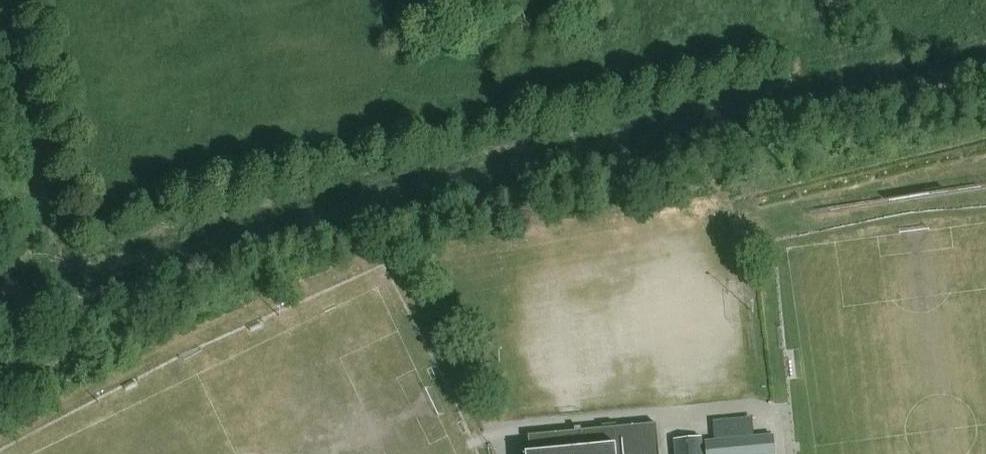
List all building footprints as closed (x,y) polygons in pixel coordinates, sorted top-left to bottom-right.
[(657,425),(528,437),(530,453),(660,453),(657,425)] [(707,453),(775,453),(774,437),(706,443),(707,453)] [(675,441),(676,453),(703,453),(702,443),(701,438),(675,441)]
